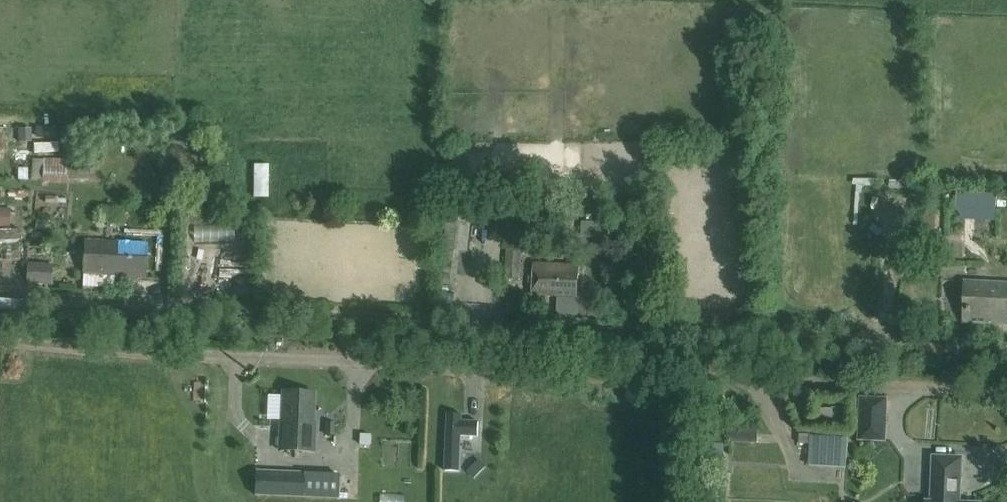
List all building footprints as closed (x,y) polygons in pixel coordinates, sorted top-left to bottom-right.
[(34,140),(34,151),(60,149),(59,139),(34,140)] [(96,179),(96,159),(33,157),(32,180),(68,181),(68,178),(96,179)] [(300,162),(273,157),(268,187),(295,192),(300,162)] [(59,216),(58,196),(44,197),(45,217),(59,216)] [(449,198),(448,213),(463,214),(492,217),(494,202),(449,198)] [(447,226),(444,250),(456,251),(459,251),(461,227),(447,226)] [(143,277),(145,243),(84,240),(82,272),(114,274),(114,276),(143,277)] [(522,244),(506,244),(505,278),(521,278),(522,244)] [(49,284),(51,264),(52,249),(27,248),(26,262),(25,283),(49,284)] [(578,297),(579,265),(534,264),(533,295),(541,295),(541,294),(546,294),(546,296),(578,297)] [(965,280),(964,322),(995,324),(995,323),(1006,324),(1006,319),(1006,283),(965,280)] [(313,451),(315,422),(312,422),(313,393),(281,391),(280,420),(278,420),(277,449),(313,451)] [(859,440),(884,441),(885,441),(885,439),(886,425),(887,399),(860,398),(859,425),(859,440)] [(325,422),(325,434),(332,435),(333,423),(325,422)] [(822,462),(824,434),(812,434),(810,461),(822,462)] [(961,458),(933,456),(931,501),(926,501),(959,501),(961,458)] [(253,494),(301,496),(337,498),(338,475),(302,474),(302,472),(254,470),(253,494)]
